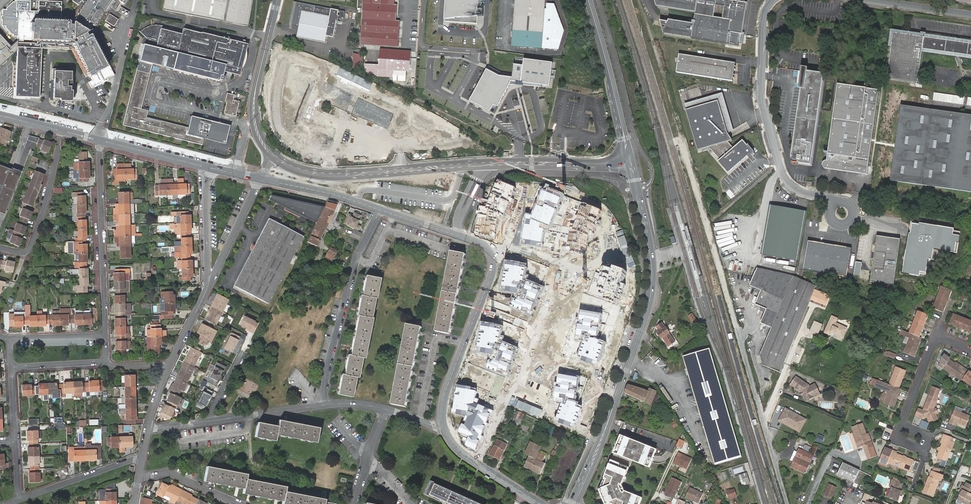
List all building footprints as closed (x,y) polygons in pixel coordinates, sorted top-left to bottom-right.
[(75,14),(77,15),(73,23),(73,25),(69,24),(70,21),(61,21),(61,5),(39,4),(38,20),(34,20),(34,12),(30,12),(19,12),(17,38),(17,41),(17,42),(17,46),(17,51),(16,66),(15,80),(15,83),(14,99),(38,100),(41,51),(77,53),(79,56),(81,60),(83,64),(85,68),(87,72),(89,75),(92,80),(89,82),(92,88),(115,75),(109,65),(107,66),(90,34),(87,36),(86,33),(88,31),(92,25),(97,27),(107,12),(113,2),(110,0),(83,0),(79,6),(75,14)] [(247,26),(253,0),(164,0),(162,10),(247,26)] [(368,45),(398,47),(399,22),(396,21),(397,5),(394,5),(394,0),(364,0),(362,32),(369,33),(368,45)] [(445,21),(478,24),(480,0),(446,0),(445,21)] [(513,46),(542,48),(558,49),(559,29),(557,5),(551,4),(550,10),(545,10),(545,0),(516,0),(513,46)] [(747,0),(657,0),(660,12),(744,24),(747,0)] [(17,38),(19,12),(30,12),(30,1),(14,1),(15,2),(13,2),(7,7),(7,9),(3,8),(2,29),(6,29),(6,31),(12,36),(13,36),(13,38),(17,38)] [(340,11),(297,3),(293,25),(299,27),(297,37),(326,43),(327,36),(335,37),(338,20),(340,21),(340,16),(339,15),(340,11)] [(740,45),(744,24),(660,12),(666,33),(740,45)] [(111,29),(116,22),(107,17),(102,24),(111,29)] [(174,68),(219,79),(220,80),(222,78),(222,76),(221,75),(222,71),(239,75),(247,43),(200,33),(200,34),(181,30),(180,35),(160,31),(159,31),(160,29),(157,28),(150,28),(147,29),(142,32),(140,34),(143,37),(137,60),(139,61),(123,125),(202,145),(203,138),(205,132),(188,128),(146,117),(148,111),(141,109),(152,64),(154,65),(156,64),(159,64),(161,63),(163,64),(165,64),(168,66),(169,69),(173,70),(174,68)] [(361,45),(368,45),(369,33),(362,32),(361,45)] [(925,37),(895,32),(887,77),(918,82),(924,48),(925,37)] [(17,41),(11,47),(0,35),(0,66),(17,51),(17,41)] [(925,37),(924,48),(970,56),(970,43),(925,37)] [(388,50),(387,70),(408,71),(410,71),(411,52),(388,50)] [(502,61),(504,53),(495,52),(493,59),(502,61)] [(733,61),(680,53),(677,71),(730,79),(733,61)] [(500,76),(488,70),(472,100),(495,113),(512,81),(550,87),(554,63),(525,59),(524,66),(515,65),(513,78),(500,76)] [(314,75),(279,61),(272,92),(273,122),(290,129),(314,75)] [(219,81),(219,79),(174,68),(173,70),(219,81)] [(799,83),(799,90),(801,90),(797,117),(817,119),(818,119),(824,75),(807,72),(808,69),(801,68),(801,71),(799,83)] [(69,93),(70,89),(66,89),(66,83),(70,83),(70,74),(63,74),(64,72),(52,71),(51,82),(53,82),(52,101),(59,101),(59,103),(71,104),(71,93),(69,93)] [(357,91),(323,76),(315,97),(348,111),(357,91)] [(879,91),(838,85),(833,122),(874,127),(879,91)] [(234,95),(227,93),(225,101),(227,102),(224,113),(235,116),(239,101),(234,100),(234,103),(232,103),(234,95)] [(934,93),(933,101),(964,104),(964,96),(934,93)] [(396,109),(362,94),(354,113),(389,128),(396,109)] [(400,101),(397,106),(404,109),(406,104),(400,101)] [(411,103),(408,110),(417,114),(420,107),(411,103)] [(754,152),(748,145),(747,146),(743,141),(730,151),(725,145),(728,144),(728,143),(730,141),(726,135),(716,104),(684,114),(696,154),(707,150),(717,162),(715,164),(725,176),(747,157),(748,158),(754,152)] [(901,105),(890,181),(970,192),(970,116),(901,105)] [(225,144),(230,126),(191,116),(188,128),(205,132),(203,138),(225,144)] [(817,119),(797,117),(791,157),(793,157),(792,163),(811,166),(817,119)] [(290,129),(273,122),(275,129),(278,137),(284,143),(290,129)] [(867,175),(874,127),(833,122),(827,161),(826,161),(825,161),(825,162),(824,162),(824,163),(823,163),(823,164),(823,165),(823,166),(823,167),(824,168),(825,169),(826,169),(867,175)] [(0,127),(0,144),(5,146),(11,132),(0,127)] [(42,143),(38,141),(38,142),(35,148),(40,149),(41,150),(40,152),(47,154),(51,144),(43,141),(42,143)] [(74,164),(74,171),(75,171),(89,170),(89,162),(87,162),(86,152),(73,153),(74,159),(79,159),(79,164),(74,164)] [(118,180),(125,180),(125,169),(124,164),(117,164),(117,169),(113,169),(114,185),(118,184),(118,180)] [(125,169),(125,180),(136,179),(136,169),(130,169),(130,164),(124,164),(125,169)] [(5,214),(21,171),(14,168),(12,167),(11,169),(0,165),(0,212),(5,214)] [(89,178),(89,170),(75,171),(76,179),(76,182),(88,182),(87,178),(89,178)] [(37,186),(40,185),(44,177),(34,173),(30,184),(37,186)] [(183,178),(177,179),(177,184),(178,195),(185,194),(186,199),(189,199),(189,184),(183,184),(183,178)] [(167,195),(166,179),(161,179),(161,185),(156,185),(156,195),(167,195)] [(172,179),(166,179),(167,195),(174,195),(174,198),(178,198),(178,195),(177,184),(173,184),(172,179)] [(30,184),(27,192),(33,195),(37,194),(38,190),(37,186),(30,184)] [(37,199),(40,190),(41,188),(41,186),(40,185),(37,186),(38,190),(37,194),(33,195),(35,198),(37,199)] [(564,195),(545,188),(534,216),(527,215),(523,240),(528,241),(527,245),(538,247),(539,242),(543,244),(546,229),(541,229),(542,223),(551,227),(564,195)] [(26,205),(32,207),(35,198),(33,195),(27,192),(22,204),(26,205)] [(77,205),(85,205),(85,196),(84,196),(84,192),(72,192),(73,197),(76,197),(77,205)] [(134,204),(137,204),(137,199),(128,199),(128,192),(118,193),(118,204),(134,204)] [(499,196),(495,209),(518,218),(523,205),(499,196)] [(271,197),(270,199),(280,204),(285,207),(284,210),(299,218),(301,214),(307,217),(315,221),(322,208),(312,206),(312,204),(289,199),(288,201),(271,197)] [(337,203),(330,201),(329,201),(325,207),(334,211),(337,203)] [(134,215),(134,204),(118,204),(118,209),(115,209),(113,209),(114,215),(129,215),(134,215)] [(305,222),(307,217),(301,214),(299,218),(284,210),(285,207),(280,204),(278,208),(305,222)] [(804,211),(769,204),(760,254),(794,260),(804,211)] [(77,205),(72,205),(72,218),(85,217),(85,214),(86,214),(85,205),(77,205)] [(334,211),(325,207),(317,225),(325,229),(334,211)] [(20,217),(19,220),(27,223),(28,220),(30,220),(33,213),(22,209),(22,208),(19,216),(20,217)] [(176,212),(176,224),(190,223),(190,216),(188,215),(188,212),(176,212)] [(353,217),(348,214),(343,224),(357,231),(359,227),(356,225),(360,216),(354,213),(353,217)] [(129,225),(129,215),(114,215),(114,221),(115,221),(119,221),(119,226),(129,225)] [(85,217),(72,218),(72,221),(77,221),(77,229),(86,229),(86,221),(85,220),(85,217)] [(303,237),(270,219),(235,286),(268,303),(303,237)] [(27,223),(19,220),(18,224),(16,223),(13,231),(23,235),(24,235),(27,227),(25,227),(27,223)] [(954,229),(911,222),(902,274),(919,277),(920,274),(927,276),(929,261),(937,262),(939,251),(957,254),(960,237),(952,236),(954,229)] [(190,223),(176,224),(176,229),(174,229),(175,235),(180,235),(189,235),(189,231),(191,231),(190,223)] [(114,237),(130,236),(129,230),(129,225),(119,226),(119,231),(115,231),(114,231),(114,237)] [(325,229),(317,225),(308,242),(317,246),(325,229)] [(86,229),(77,229),(78,242),(86,241),(85,238),(86,238),(86,229)] [(13,231),(10,230),(8,234),(12,235),(9,243),(19,247),(23,238),(22,238),(23,235),(13,231)] [(359,240),(362,234),(353,230),(350,236),(359,240)] [(180,235),(181,246),(191,246),(191,238),(189,238),(189,235),(180,235)] [(120,243),(120,248),(130,247),(130,236),(114,237),(114,243),(116,243),(120,243)] [(901,240),(878,237),(871,282),(895,286),(901,240)] [(73,246),(74,254),(78,253),(87,253),(86,244),(86,241),(78,242),(78,245),(76,246),(73,246)] [(808,241),(803,269),(847,277),(852,248),(808,241)] [(74,254),(73,246),(76,246),(76,242),(67,242),(67,254),(74,254)] [(191,246),(181,246),(181,252),(175,253),(175,258),(181,258),(190,257),(190,253),(192,254),(191,246)] [(130,247),(120,248),(120,258),(131,258),(130,247)] [(326,257),(332,261),(337,252),(331,248),(326,257)] [(466,255),(452,252),(450,260),(436,332),(451,335),(466,255)] [(74,262),(74,266),(86,266),(86,262),(87,262),(87,253),(78,253),(78,262),(74,262)] [(177,261),(177,269),(182,269),(192,269),(192,261),(190,261),(190,257),(181,258),(181,261),(177,261)] [(6,262),(2,261),(1,268),(4,269),(3,272),(12,274),(15,263),(7,261),(6,262)] [(529,265),(506,261),(500,290),(517,294),(512,307),(532,315),(544,287),(526,280),(529,265)] [(149,272),(149,263),(133,263),(133,279),(140,279),(140,272),(149,272)] [(616,267),(614,270),(601,265),(591,291),(620,302),(630,273),(616,267)] [(86,266),(74,266),(75,269),(70,269),(70,275),(79,274),(79,278),(88,278),(87,269),(86,269),(86,266)] [(772,328),(794,276),(791,275),(761,269),(757,268),(750,286),(761,291),(756,305),(767,309),(761,324),(772,328)] [(113,273),(113,281),(129,281),(130,281),(130,274),(130,269),(123,270),(115,270),(115,273),(113,273)] [(192,269),(182,269),(182,280),(191,280),(190,276),(192,276),(192,269)] [(380,278),(365,275),(362,295),(361,295),(357,315),(358,315),(350,355),(348,355),(344,374),(342,374),(338,394),(352,397),(356,377),(358,377),(363,357),(365,358),(373,318),(371,318),(375,298),(376,298),(380,278)] [(785,361),(817,286),(794,276),(772,328),(760,355),(763,365),(780,373),(785,361)] [(88,278),(79,278),(80,290),(87,290),(87,286),(88,286),(88,278)] [(115,289),(115,293),(124,292),(129,292),(129,281),(113,281),(114,289),(115,289)] [(942,287),(937,298),(945,301),(946,297),(949,298),(952,291),(942,287)] [(114,296),(114,304),(124,304),(124,292),(115,293),(116,296),(114,296)] [(164,303),(174,303),(174,295),(172,295),(172,292),(161,292),(161,298),(164,298),(164,303)] [(205,319),(215,325),(228,299),(217,294),(205,319)] [(945,301),(937,298),(933,309),(940,312),(944,313),(946,306),(943,305),(945,301)] [(174,311),(174,303),(164,303),(161,303),(162,315),(173,314),(173,311),(174,311)] [(124,304),(114,304),(114,312),(116,312),(116,315),(130,315),(130,304),(124,304)] [(30,326),(37,326),(37,316),(30,316),(30,306),(25,306),(25,312),(26,325),(29,325),(30,326)] [(82,314),(83,325),(91,324),(91,322),(94,322),(94,308),(90,308),(90,314),(82,314)] [(82,314),(82,311),(75,311),(75,309),(71,309),(71,315),(71,323),(75,323),(75,325),(83,325),(82,314)] [(46,324),(49,324),(48,315),(41,316),(41,311),(37,311),(37,316),(37,326),(45,326),(46,324)] [(602,315),(583,311),(577,339),(586,341),(580,358),(598,365),(605,346),(601,344),(602,341),(597,339),(598,337),(602,315)] [(23,325),(26,325),(25,312),(22,312),(22,316),(14,317),(14,327),(23,327),(23,325)] [(918,312),(914,323),(920,325),(921,321),(926,323),(929,316),(925,314),(922,313),(918,312)] [(692,314),(689,316),(695,325),(698,323),(692,314)] [(962,326),(965,318),(954,314),(953,314),(950,324),(949,325),(958,328),(959,324),(962,326)] [(48,315),(49,324),(52,324),(52,326),(60,325),(60,315),(48,315)] [(68,323),(71,323),(71,315),(60,315),(60,325),(68,325),(68,323)] [(114,319),(115,327),(125,326),(125,319),(130,319),(130,315),(116,315),(116,318),(114,319)] [(255,322),(244,316),(240,325),(246,329),(250,330),(249,332),(253,333),(258,324),(255,322)] [(837,319),(832,316),(825,333),(830,335),(831,332),(843,338),(847,328),(836,323),(837,319)] [(965,318),(962,326),(967,327),(965,330),(970,333),(970,320),(965,318)] [(418,321),(416,326),(408,325),(392,405),(406,407),(422,328),(421,327),(422,322),(418,321)] [(504,326),(481,322),(475,352),(493,356),(487,368),(508,377),(519,348),(501,341),(504,326)] [(662,323),(657,327),(660,332),(658,333),(662,339),(663,338),(669,346),(675,341),(670,334),(670,333),(666,327),(662,323)] [(920,337),(923,330),(919,329),(920,325),(914,323),(910,333),(920,337)] [(199,334),(200,336),(196,343),(202,346),(208,342),(210,344),(216,332),(201,324),(197,333),(199,334)] [(161,337),(166,337),(165,330),(161,330),(160,325),(158,325),(152,325),(150,326),(151,337),(161,337)] [(125,338),(129,338),(129,326),(125,326),(115,327),(115,335),(117,335),(117,338),(125,338)] [(910,333),(905,332),(903,336),(911,339),(905,353),(915,357),(923,338),(920,337),(910,333)] [(239,337),(232,333),(224,348),(232,352),(239,337)] [(151,337),(147,337),(147,354),(159,353),(159,345),(161,345),(161,337),(151,337)] [(130,349),(129,338),(125,338),(117,338),(117,341),(115,341),(115,350),(116,350),(116,354),(125,354),(126,349),(130,349)] [(193,367),(199,356),(200,357),(202,353),(191,348),(184,363),(193,367)] [(711,348),(684,356),(715,464),(742,456),(711,348)] [(967,375),(968,372),(964,369),(964,370),(955,364),(949,360),(950,359),(945,355),(942,359),(943,360),(939,365),(962,382),(962,381),(967,375)] [(226,367),(217,362),(207,382),(216,387),(219,382),(218,381),(219,379),(220,380),(222,377),(220,376),(223,371),(224,372),(226,367)] [(187,383),(194,368),(193,367),(184,363),(176,377),(177,378),(187,383)] [(897,368),(890,386),(894,388),(900,390),(907,372),(897,368)] [(643,374),(641,377),(652,382),(653,379),(643,374)] [(579,378),(560,375),(555,403),(563,404),(557,422),(575,429),(582,409),(578,408),(579,406),(579,404),(575,402),(575,400),(579,378)] [(970,387),(970,377),(970,378),(967,375),(962,381),(970,387)] [(124,387),(134,387),(134,376),(124,376),(124,387)] [(805,394),(803,395),(806,401),(820,394),(815,384),(810,386),(796,377),(791,385),(802,392),(803,392),(805,394)] [(183,391),(187,383),(177,378),(173,386),(171,385),(168,392),(170,393),(178,397),(181,390),(183,391)] [(237,391),(252,399),(259,385),(247,379),(244,384),(241,382),(237,391)] [(85,383),(86,396),(90,396),(90,392),(103,391),(103,388),(103,385),(103,381),(89,381),(89,383),(85,383)] [(61,393),(73,393),(73,382),(63,383),(63,384),(60,384),(61,393)] [(73,382),(73,393),(82,392),(82,396),(86,396),(85,383),(82,383),(82,382),(73,382)] [(890,386),(879,382),(876,388),(887,393),(888,395),(885,402),(884,404),(894,409),(897,400),(896,400),(897,397),(898,398),(900,394),(894,392),(893,390),(894,388),(890,386)] [(61,393),(60,384),(57,385),(57,383),(47,384),(48,394),(51,394),(56,394),(56,398),(61,398),(61,393)] [(48,394),(47,384),(38,384),(38,386),(35,386),(35,395),(44,394),(48,394)] [(649,391),(628,384),(624,393),(651,405),(652,404),(655,406),(660,396),(656,392),(650,389),(649,391)] [(22,396),(35,395),(35,386),(31,386),(31,385),(22,385),(22,396)] [(477,389),(455,385),(454,391),(451,405),(452,414),(466,416),(459,433),(465,444),(475,454),(493,411),(479,405),(480,399),(476,399),(477,389)] [(122,398),(135,398),(134,387),(124,387),(121,387),(122,398)] [(937,399),(940,391),(932,388),(929,396),(937,399)] [(212,396),(203,391),(197,402),(206,407),(212,396)] [(177,405),(181,398),(178,397),(170,393),(168,397),(169,397),(168,401),(166,405),(174,408),(177,409),(178,405),(177,405)] [(918,410),(916,417),(924,421),(927,420),(929,424),(934,421),(932,418),(936,416),(933,411),(938,399),(937,399),(929,396),(924,408),(925,410),(925,412),(923,412),(918,410)] [(118,409),(135,408),(135,398),(122,398),(122,404),(118,404),(118,409)] [(174,416),(174,410),(174,408),(166,405),(164,409),(162,409),(161,413),(159,417),(161,418),(174,416)] [(135,419),(135,408),(118,409),(119,414),(125,414),(125,420),(135,419)] [(806,420),(786,409),(783,414),(786,416),(783,421),(800,430),(806,420)] [(958,424),(966,428),(970,417),(955,411),(950,424),(955,426),(956,424),(958,424)] [(786,416),(783,414),(779,421),(800,432),(800,430),(783,421),(786,416)] [(278,426),(258,423),(255,437),(275,441),(276,435),(316,442),(319,428),(279,420),(278,426)] [(854,432),(860,447),(863,445),(865,451),(868,459),(876,456),(873,448),(867,434),(866,434),(862,423),(852,426),(854,432)] [(556,430),(550,427),(547,435),(553,437),(556,430)] [(29,444),(37,444),(37,431),(27,431),(27,441),(29,440),(29,444)] [(873,448),(876,456),(878,455),(875,448),(869,433),(867,434),(873,448)] [(951,438),(943,435),(940,444),(942,445),(941,448),(939,453),(937,458),(946,462),(953,444),(949,442),(951,438)] [(621,436),(614,454),(650,468),(653,459),(657,450),(621,436)] [(119,447),(118,437),(107,438),(107,445),(111,445),(111,447),(119,447)] [(130,437),(118,437),(119,447),(119,452),(124,452),(124,447),(127,447),(127,445),(130,445),(130,437)] [(84,438),(84,446),(84,447),(85,460),(100,459),(100,446),(91,446),(90,443),(87,443),(86,438),(84,438)] [(506,445),(497,441),(490,455),(499,460),(506,445)] [(536,458),(539,451),(541,446),(531,442),(525,454),(530,456),(525,467),(540,474),(546,463),(542,461),(536,458)] [(28,457),(38,456),(37,444),(29,444),(29,447),(28,448),(28,457)] [(806,460),(812,447),(805,445),(803,450),(799,448),(791,468),(805,474),(810,463),(812,464),(813,462),(806,460)] [(814,446),(812,447),(806,460),(813,462),(814,461),(811,460),(813,455),(814,455),(818,446),(814,445),(814,446)] [(69,461),(85,460),(84,447),(69,448),(69,461)] [(887,463),(909,472),(913,462),(896,455),(897,454),(885,449),(879,462),(886,465),(887,463)] [(546,455),(539,451),(536,458),(542,461),(546,455)] [(692,459),(679,453),(675,462),(688,468),(692,459)] [(9,468),(8,463),(4,463),(3,454),(0,454),(0,469),(9,468)] [(38,469),(38,456),(28,457),(29,466),(30,466),(30,469),(38,469)] [(611,462),(601,489),(608,503),(640,503),(642,498),(625,492),(622,485),(629,468),(611,462)] [(860,470),(844,462),(838,474),(854,482),(860,470)] [(206,467),(204,481),(244,489),(243,494),(283,501),(282,503),(336,503),(324,502),(324,499),(284,492),(285,487),(246,479),(247,474),(206,467)] [(42,473),(42,469),(38,469),(30,469),(30,473),(29,473),(29,482),(39,481),(39,473),(42,473)] [(923,492),(934,497),(940,481),(942,475),(938,473),(932,471),(930,477),(929,477),(923,492)] [(747,473),(742,475),(743,477),(740,478),(742,482),(744,481),(745,484),(750,482),(747,473)] [(669,487),(666,494),(674,497),(681,481),(673,477),(668,487),(669,487)] [(898,501),(902,491),(900,491),(903,484),(892,480),(889,487),(891,488),(888,498),(898,501)] [(428,482),(424,492),(445,502),(444,503),(448,503),(450,503),(478,503),(428,482)] [(970,502),(970,485),(966,483),(964,487),(962,486),(960,490),(963,491),(958,501),(964,503),(963,503),(970,503),(970,502)] [(175,502),(180,490),(170,485),(169,488),(161,485),(158,490),(155,495),(161,498),(162,495),(170,499),(169,502),(174,503),(175,502)] [(836,488),(829,485),(825,494),(832,497),(836,488)] [(703,494),(690,488),(686,497),(699,503),(703,494)] [(102,501),(115,501),(115,492),(113,492),(113,489),(103,490),(99,490),(99,501),(100,501),(102,501)] [(734,489),(726,491),(729,499),(737,497),(734,489)] [(180,490),(175,502),(179,503),(194,503),(196,499),(184,493),(185,492),(180,490)]
